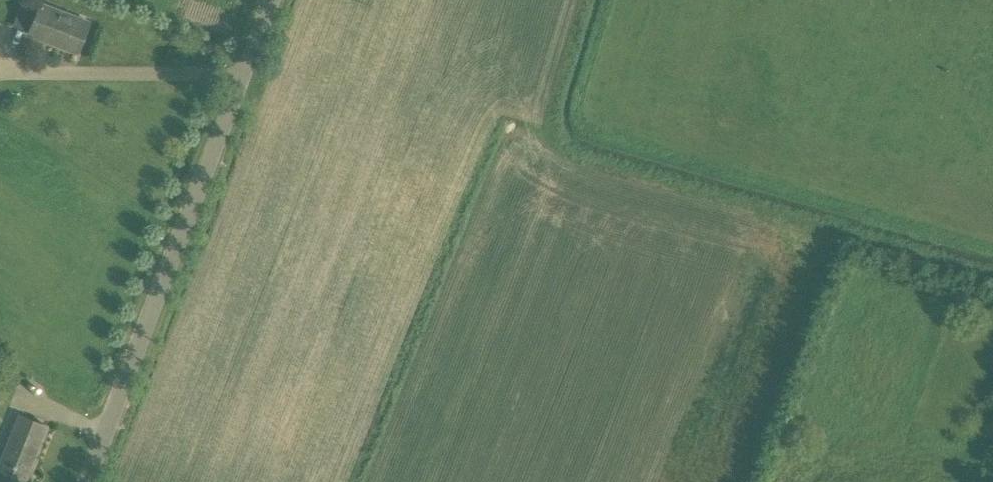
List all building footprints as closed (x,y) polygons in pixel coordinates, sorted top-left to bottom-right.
[(77,53),(89,22),(40,3),(28,33),(77,53)] [(47,425),(19,413),(0,462),(0,481),(1,481),(24,481),(47,425)]
